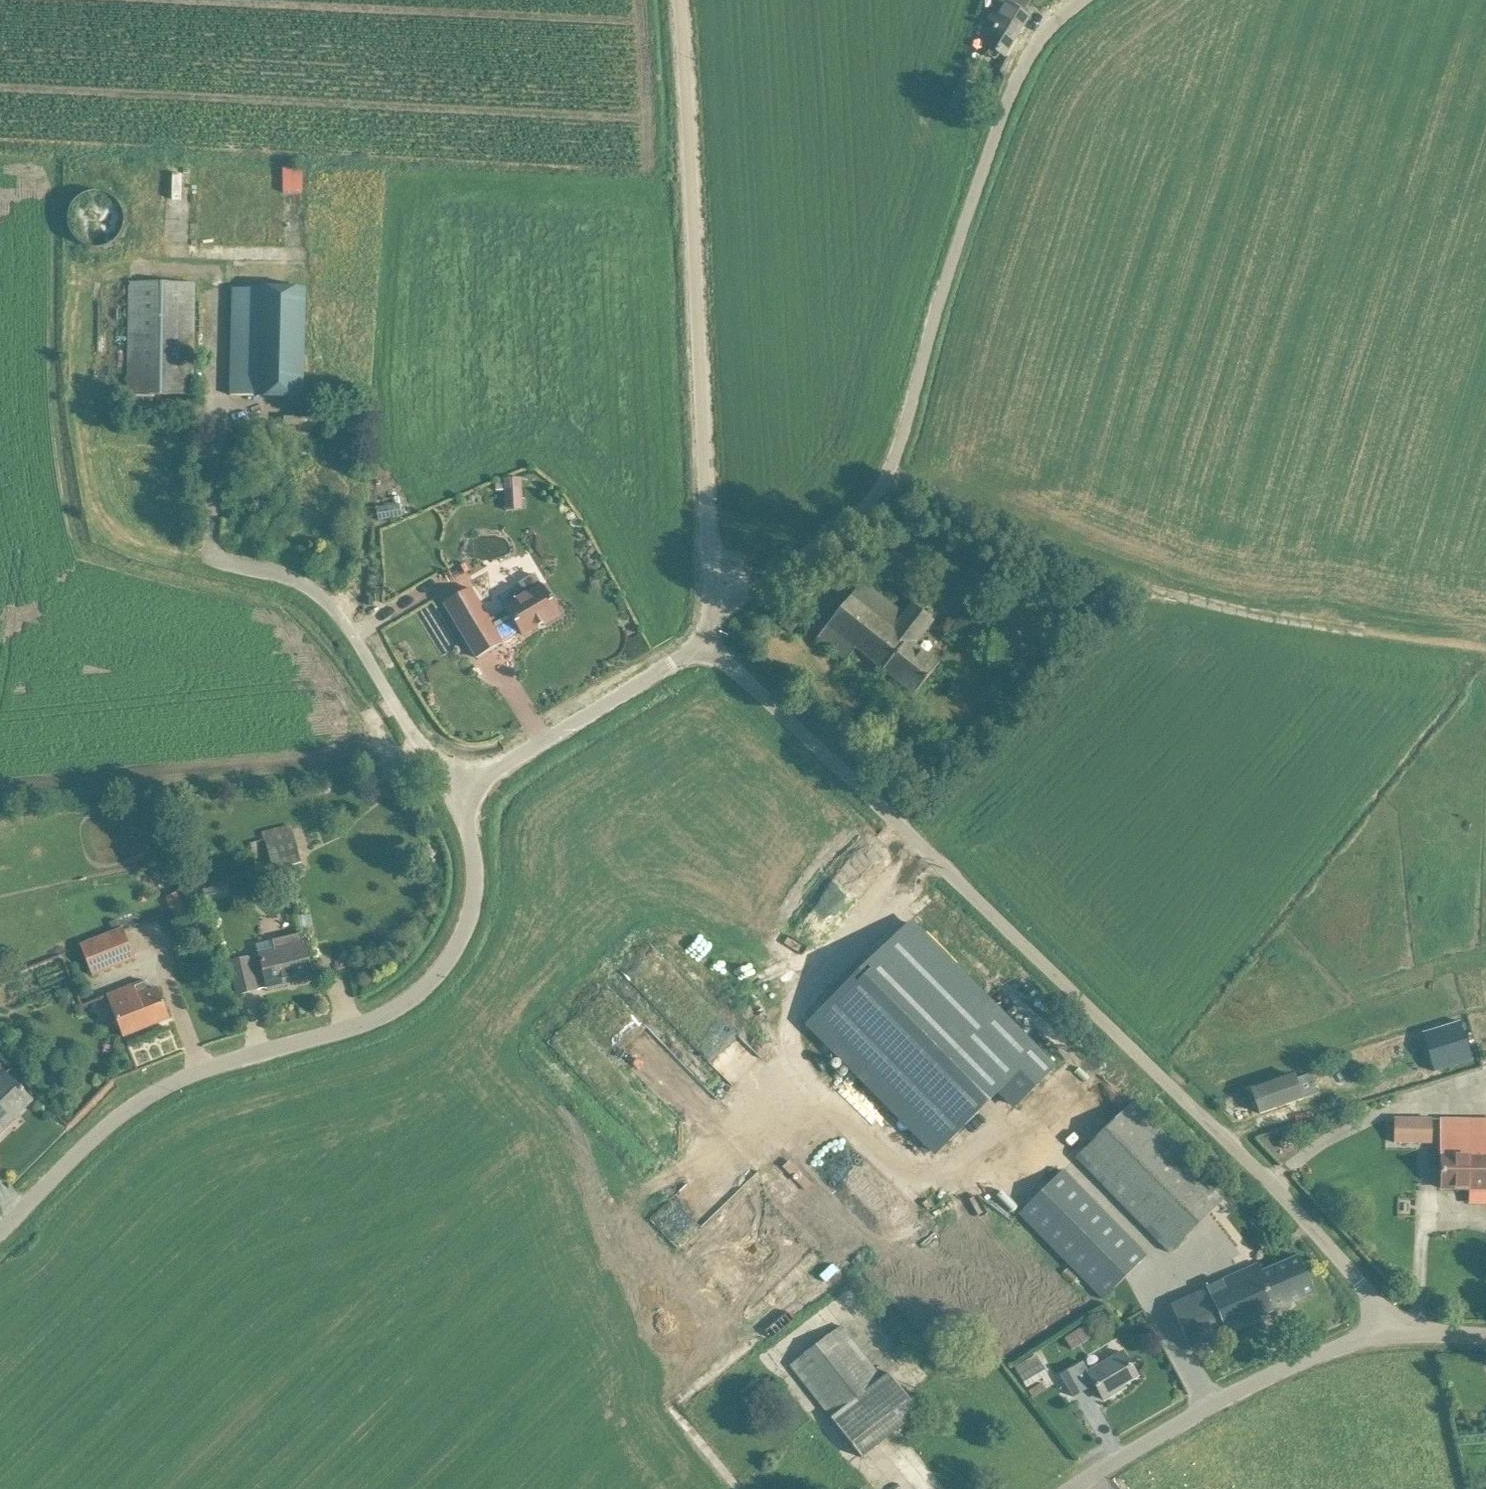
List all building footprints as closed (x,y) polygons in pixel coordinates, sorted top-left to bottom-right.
[(991,14),(1001,20),(986,46),(1005,57),(1028,17),(1023,14),(1032,0),(999,0),(991,14)] [(194,284),(130,283),(128,394),(192,395),(194,284)] [(303,397),(305,291),(233,289),(230,396),(303,397)] [(522,479),(504,480),(505,486),(505,492),(506,511),(524,510),(523,499),(522,479)] [(399,504),(376,508),(378,520),(401,517),(399,504)] [(542,585),(541,586),(534,575),(519,584),(526,595),(504,608),(506,611),(489,621),(497,634),(514,623),(522,637),(560,614),(542,585)] [(933,622),(927,617),(912,605),(904,615),(863,582),(817,638),(846,662),(856,649),(914,696),(926,681),(938,665),(914,646),(933,622)] [(503,644),(497,634),(489,621),(470,588),(444,604),(477,659),(503,644)] [(800,622),(788,613),(779,623),(791,633),(800,622)] [(384,784),(378,774),(369,780),(374,790),(384,784)] [(293,833),(265,840),(273,868),(275,877),(302,869),(300,861),(293,833)] [(912,920),(805,1025),(934,1156),(998,1094),(1013,1110),(1056,1067),(912,920)] [(135,959),(123,928),(80,945),(92,976),(135,959)] [(311,978),(301,934),(272,941),(274,951),(260,954),(268,988),(311,978)] [(256,992),(249,958),(230,962),(238,996),(256,992)] [(169,1019),(162,1001),(157,989),(148,993),(144,981),(106,996),(123,1038),(169,1019)] [(1434,1072),(1472,1060),(1460,1022),(1421,1034),(1434,1072)] [(1349,1053),(1350,1056),(1308,1071),(1310,1075),(1295,1080),(1294,1076),(1251,1090),(1260,1114),(1316,1095),(1322,1111),(1364,1096),(1355,1071),(1365,1067),(1359,1050),(1349,1053)] [(1236,1096),(1257,1087),(1250,1072),(1230,1081),(1236,1096)] [(21,1088),(19,1089),(5,1074),(0,1079),(0,1133),(8,1125),(7,1124),(31,1101),(22,1092),(24,1091),(21,1088)] [(1132,1102),(1118,1116),(1075,1158),(1168,1253),(1225,1197),(1132,1102)] [(1431,1144),(1432,1120),(1394,1119),(1393,1143),(1431,1144)] [(1441,1119),(1441,1189),(1485,1189),(1485,1119),(1441,1119)] [(1146,1257),(1063,1172),(1019,1216),(1102,1300),(1146,1257)] [(1428,1201),(1433,1213),(1446,1206),(1441,1195),(1428,1201)] [(1241,1273),(1260,1317),(1314,1294),(1298,1256),(1261,1272),(1258,1265),(1241,1273)] [(1262,1321),(1260,1317),(1241,1273),(1205,1288),(1206,1289),(1170,1305),(1190,1352),(1262,1321)] [(840,1325),(790,1366),(863,1456),(917,1412),(887,1374),(883,1377),(840,1325)] [(1136,1377),(1126,1360),(1122,1353),(1088,1373),(1082,1363),(1060,1376),(1073,1398),(1085,1390),(1084,1389),(1094,1383),(1104,1401),(1117,1393),(1115,1390),(1136,1377)] [(1037,1356),(1015,1368),(1026,1388),(1048,1376),(1037,1356)]
